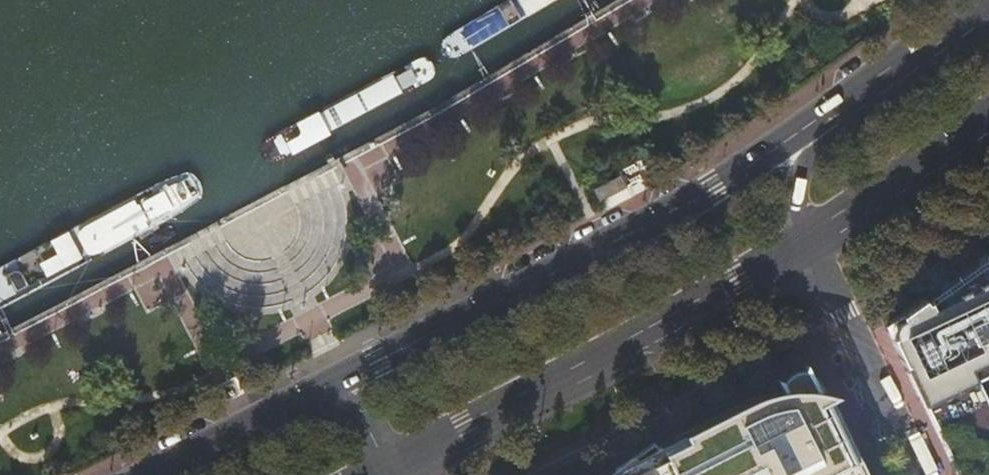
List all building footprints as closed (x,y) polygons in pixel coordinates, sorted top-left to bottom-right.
[(650,156),(596,184),(608,206),(662,179),(650,156)] [(883,325),(894,347),(988,301),(988,279),(988,280),(985,275),(954,290),(955,295),(934,305),(932,301),(929,298),(926,298),(920,299),(883,325)] [(894,347),(915,392),(943,379),(982,360),(988,356),(988,301),(894,347)] [(982,360),(943,379),(915,392),(917,396),(924,392),(964,474),(988,474),(988,413),(969,371),(988,361),(988,356),(982,360)] [(239,372),(222,380),(230,396),(247,388),(239,372)] [(657,445),(673,474),(862,474),(823,399),(788,399),(767,402),(746,408),(734,413),(662,449),(659,444),(657,445)] [(657,445),(653,447),(617,465),(614,468),(613,471),(614,474),(673,474),(657,445)]
